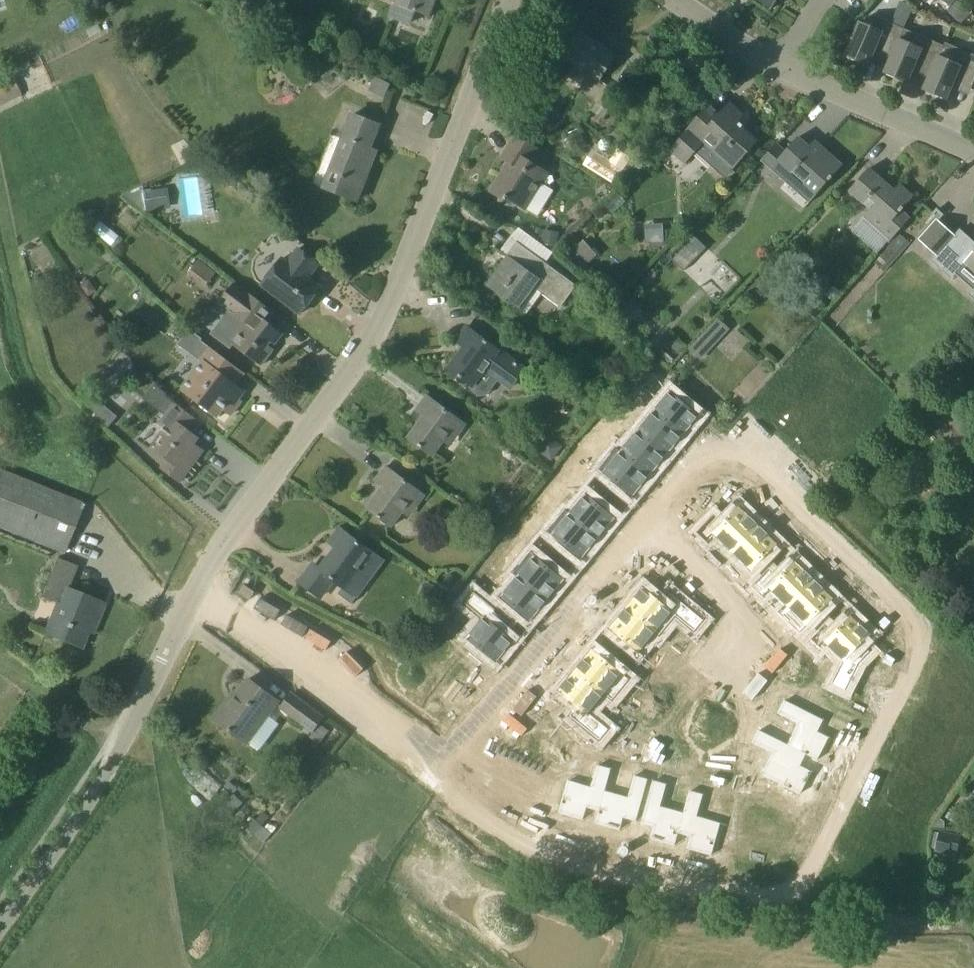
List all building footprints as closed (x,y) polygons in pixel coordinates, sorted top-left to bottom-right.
[(391,16),(410,23),(415,9),(430,15),(436,0),(397,0),(391,16)] [(771,9),(778,0),(757,0),(771,9)] [(881,50),(892,54),(893,54),(899,38),(900,38),(904,29),(879,18),(874,28),(860,21),(845,56),(868,66),(874,52),(876,53),(880,52),(881,50)] [(579,32),(564,54),(559,50),(544,72),(560,83),(575,63),(599,80),(616,56),(604,47),(603,48),(579,32)] [(920,66),(931,71),(932,71),(938,55),(939,56),(943,45),(918,34),(913,44),(900,38),(899,38),(893,54),(892,54),(884,73),(907,83),(913,69),(915,70),(919,68),(920,66)] [(932,71),(931,71),(923,90),(946,100),(952,86),(954,87),(958,85),(959,83),(971,88),(973,82),(973,55),(958,48),(952,61),(939,56),(938,55),(932,71)] [(375,76),(368,91),(383,98),(390,83),(375,76)] [(13,98),(12,82),(0,83),(0,99),(13,98)] [(710,164),(724,177),(757,140),(738,122),(744,115),(731,103),(721,114),(710,104),(711,104),(710,103),(668,150),(684,165),(704,142),(719,155),(710,164)] [(372,163),(365,160),(379,125),(352,114),(324,187),(357,201),(372,163)] [(501,157),(508,161),(490,190),(506,201),(508,198),(526,208),(547,173),(530,162),(538,149),(515,135),(501,157)] [(841,165),(828,154),(822,160),(816,155),(819,152),(811,144),(808,148),(797,139),(798,137),(784,151),(776,143),(762,158),(760,161),(788,187),(798,177),(817,194),(842,165),(841,164),(841,165)] [(875,213),(866,223),(889,243),(910,218),(901,211),(904,208),(903,207),(913,196),(912,196),(899,185),(894,192),(887,186),(888,186),(869,169),(870,169),(869,168),(849,190),(875,213)] [(144,185),(123,195),(144,211),(170,208),(168,187),(145,190),(144,185)] [(960,230),(955,235),(937,219),(919,240),(935,255),(931,260),(939,268),(942,271),(943,271),(951,278),(964,263),(973,272),(973,243),(960,230)] [(883,273),(909,242),(899,233),(873,264),(883,273)] [(572,248),(586,264),(597,254),(583,238),(572,248)] [(516,243),(507,256),(514,261),(509,267),(503,262),(486,285),(518,308),(535,285),(542,290),(541,292),(561,307),(571,293),(563,288),(569,280),(516,242),(516,243)] [(262,285),(268,289),(300,314),(320,287),(307,278),(318,263),(298,249),(288,263),(282,258),(262,285)] [(219,302),(238,316),(246,323),(232,343),(261,365),(270,354),(269,346),(269,345),(271,342),(274,344),(282,334),(267,322),(274,312),(235,282),(219,302)] [(473,386),(484,371),(511,389),(525,369),(467,326),(456,341),(464,347),(448,368),(473,386)] [(705,355),(719,340),(707,329),(693,344),(705,355)] [(186,376),(191,379),(183,390),(217,416),(222,408),(230,415),(241,401),(234,396),(240,387),(235,384),(243,372),(210,348),(204,356),(207,358),(196,372),(192,368),(194,365),(180,355),(170,369),(184,379),(186,376)] [(660,389),(671,376),(653,361),(642,374),(660,389)] [(669,391),(652,411),(682,437),(700,416),(669,391)] [(432,455),(459,419),(427,396),(416,410),(424,416),(408,438),(432,455)] [(166,459),(160,467),(180,482),(199,456),(194,452),(198,447),(194,444),(198,438),(187,429),(195,418),(175,402),(165,415),(171,419),(160,434),(164,437),(154,450),(166,459)] [(652,411),(636,431),(666,457),(682,437),(652,411)] [(636,431),(619,451),(649,477),(666,457),(636,431)] [(548,436),(537,451),(552,461),(563,446),(548,436)] [(619,451),(602,472),(632,497),(649,477),(619,451)] [(391,526),(418,490),(386,466),(375,480),(383,487),(367,508),(391,526)] [(65,552),(84,503),(0,470),(0,526),(65,552)] [(586,492),(568,513),(598,538),(616,517),(586,492)] [(714,515),(697,532),(707,541),(713,534),(731,552),(759,524),(740,505),(722,523),(714,515)] [(568,513),(550,535),(580,560),(598,538),(568,513)] [(759,524),(731,552),(751,571),(778,543),(759,524)] [(344,588),(371,551),(340,528),(329,542),(336,548),(321,569),(313,564),(300,582),(320,597),(333,580),(344,588)] [(535,554),(517,575),(547,600),(565,578),(535,554)] [(89,616),(97,619),(104,602),(68,588),(78,565),(57,557),(41,596),(61,604),(49,635),(80,647),(87,630),(84,629),(89,616)] [(795,560),(768,588),(787,607),(815,579),(795,560)] [(517,575),(499,596),(529,621),(547,600),(517,575)] [(815,579),(787,607),(806,625),(834,597),(815,579)] [(643,586),(626,607),(656,632),(672,612),(683,621),(691,610),(670,593),(662,602),(643,586)] [(626,607),(609,627),(639,652),(656,632),(626,607)] [(824,623),(808,640),(816,649),(823,642),(843,662),(832,684),(844,690),(858,663),(870,651),(861,643),(870,634),(851,614),(833,632),(824,623)] [(483,616),(465,637),(496,662),(513,641),(483,616)] [(592,648),(575,668),(605,693),(622,673),(592,648)] [(575,668),(557,689),(576,705),(569,714),(590,732),(599,722),(588,713),(605,693),(575,668)] [(262,712),(267,716),(278,701),(248,678),(229,704),(226,702),(214,718),(242,739),(262,712)] [(281,707),(313,731),(324,717),(292,693),(281,707)] [(783,699),(776,712),(797,723),(786,745),(806,755),(817,760),(829,736),(818,731),(824,719),(783,699)] [(765,734),(758,748),(779,758),(768,779),(800,794),(812,770),(801,765),(806,755),(786,745),(765,734)] [(529,750),(500,783),(523,803),(528,797),(542,801),(545,793),(562,798),(567,779),(573,758),(556,753),(546,765),(529,750)] [(562,798),(558,812),(583,820),(586,808),(599,811),(605,790),(611,768),(597,764),(591,786),(567,779),(562,798)] [(599,811),(595,823),(620,830),(623,818),(636,821),(648,778),(634,774),(628,796),(605,790),(599,811)] [(652,779),(640,822),(653,826),(649,838),(673,845),(677,833),(682,811),(660,805),(666,783),(652,779)] [(682,811),(677,833),(689,836),(686,848),(711,856),(721,822),(697,815),(703,794),(689,790),(682,811)] [(729,797),(721,828),(732,831),(725,856),(765,867),(775,830),(773,829),(776,819),(754,813),(756,804),(729,797)] [(939,829),(939,831),(935,851),(949,854),(953,832),(939,829)]
